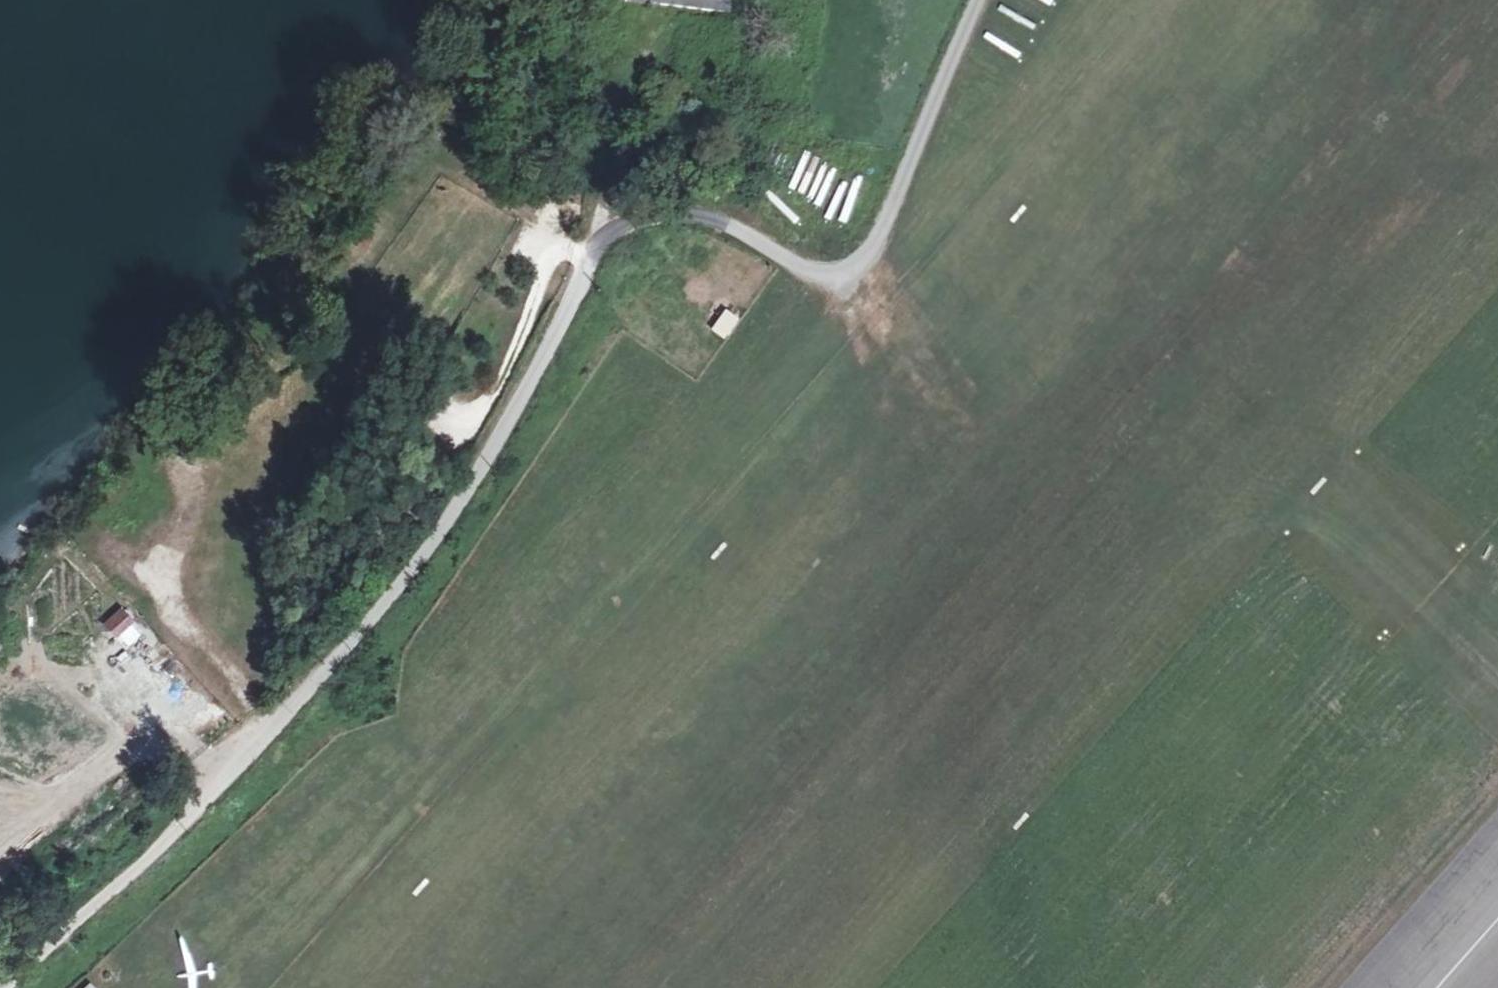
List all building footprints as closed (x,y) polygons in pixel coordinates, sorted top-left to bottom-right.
[(730,14),(732,0),(617,0),(730,14)] [(774,191),(767,204),(799,222),(806,208),(774,191)] [(730,341),(741,316),(723,309),(712,334),(730,341)]
